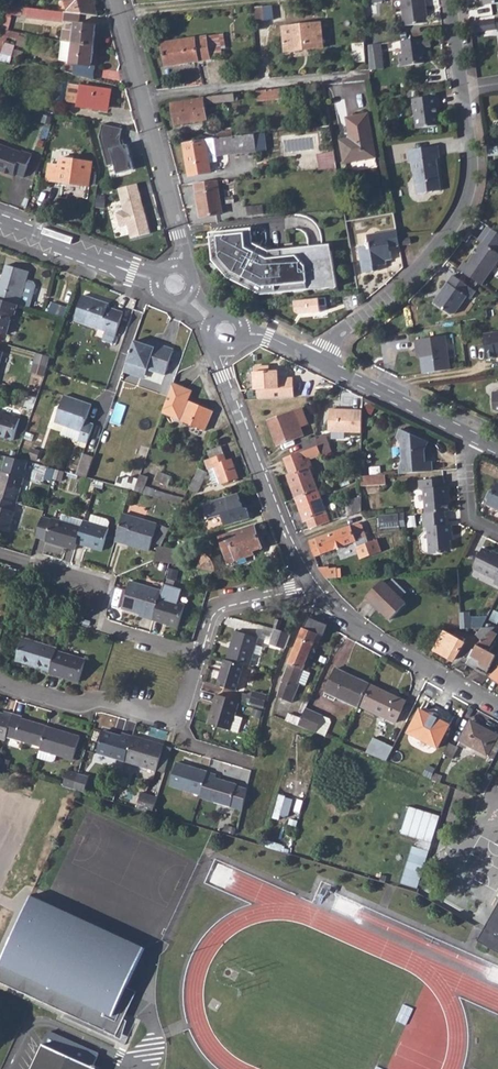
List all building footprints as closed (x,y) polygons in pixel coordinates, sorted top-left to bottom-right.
[(67,13),(98,16),(93,0),(63,0),(67,13)] [(404,26),(427,24),(424,0),(401,0),(404,26)] [(264,6),(252,7),(253,21),(265,20),(264,6)] [(64,13),(28,9),(27,18),(64,22),(64,13)] [(497,17),(481,19),(483,30),(497,28),(497,22),(497,17)] [(62,30),(61,41),(74,43),(94,45),(95,26),(74,23),(73,31),(62,30)] [(323,23),(284,27),(286,51),(326,47),(323,23)] [(0,38),(0,54),(3,55),(9,31),(2,29),(0,38)] [(222,35),(162,43),(165,66),(209,60),(207,48),(220,47),(220,40),(223,40),(222,35)] [(430,39),(400,43),(402,58),(399,59),(400,68),(423,65),(422,55),(424,54),(423,49),(431,48),(430,39)] [(94,45),(74,43),(73,48),(65,47),(63,60),(71,61),(71,64),(75,64),(74,75),(95,81),(96,66),(92,66),(94,45)] [(13,50),(11,57),(21,60),(23,54),(13,50)] [(177,71),(192,69),(191,62),(176,64),(177,71)] [(76,103),(98,107),(99,104),(107,106),(110,90),(69,81),(65,99),(77,101),(76,103)] [(282,89),(257,92),(258,101),(284,99),(282,89)] [(234,94),(203,97),(203,99),(173,104),(176,124),(207,119),(204,104),(238,100),(238,98),(235,98),(234,94)] [(436,115),(435,107),(438,107),(436,97),(412,100),(415,129),(438,126),(436,115)] [(356,139),(341,142),(346,164),(376,157),(369,115),(352,118),(356,139)] [(122,130),(101,123),(99,138),(108,165),(115,164),(117,175),(135,172),(128,146),(124,146),(120,138),(122,130)] [(230,128),(217,130),(218,137),(231,136),(230,128)] [(255,134),(205,140),(205,141),(183,145),(189,176),(211,173),(210,164),(216,163),(216,156),(257,151),(255,134)] [(12,176),(13,174),(22,178),(31,155),(22,151),(21,153),(0,144),(0,172),(12,176)] [(439,146),(410,151),(412,162),(414,162),(419,194),(442,190),(438,158),(441,158),(439,146)] [(321,160),(322,169),(338,167),(335,151),(322,153),(322,160),(321,160)] [(48,164),(47,180),(89,186),(92,163),(59,159),(58,166),(48,164)] [(217,180),(194,183),(199,217),(222,214),(217,180)] [(139,184),(118,190),(123,212),(115,215),(119,229),(127,227),(130,243),(152,237),(139,184)] [(236,203),(228,204),(229,221),(238,220),(236,203)] [(254,227),(211,232),(215,260),(230,277),(262,293),(273,295),(339,288),(333,245),(270,249),(256,242),(254,227)] [(485,227),(482,230),(497,241),(497,239),(497,235),(485,227)] [(374,270),(374,265),(378,265),(387,263),(386,260),(392,259),(390,247),(399,245),(397,229),(368,234),(369,243),(367,243),(367,245),(359,246),(364,272),(374,270)] [(461,261),(456,269),(477,284),(497,256),(491,251),(497,242),(497,241),(482,230),(476,239),(480,242),(464,263),(461,261)] [(19,304),(31,307),(38,285),(36,281),(28,278),(30,272),(8,265),(4,280),(0,279),(0,299),(19,304)] [(437,295),(435,295),(431,301),(447,313),(451,313),(464,296),(467,298),(472,291),(450,274),(439,289),(440,290),(437,295)] [(84,296),(76,321),(108,332),(106,335),(117,339),(125,314),(109,308),(110,304),(84,296)] [(329,297),(297,301),(299,312),(303,312),(307,314),(324,312),(323,307),(330,306),(329,297)] [(3,332),(6,333),(9,324),(10,323),(11,323),(14,314),(17,315),(19,304),(0,299),(0,342),(3,332)] [(483,334),(487,358),(496,356),(496,354),(497,354),(497,332),(483,334)] [(415,338),(416,349),(420,349),(421,355),(423,372),(449,368),(445,335),(415,338)] [(151,340),(149,346),(157,349),(159,343),(151,340)] [(135,341),(127,362),(147,369),(165,375),(174,348),(159,343),(157,349),(149,346),(135,341)] [(38,353),(32,373),(45,377),(51,357),(38,353)] [(127,362),(124,371),(144,378),(147,369),(127,362)] [(256,370),(258,388),(259,388),(260,399),(297,396),(296,385),(295,375),(280,377),(279,368),(271,369),(256,370)] [(175,419),(206,432),(214,412),(188,401),(191,392),(173,384),(170,392),(163,412),(176,417),(175,419)] [(64,396),(55,423),(83,432),(79,441),(88,444),(94,425),(86,422),(92,405),(64,396)] [(365,409),(332,407),(330,430),(364,432),(365,409)] [(300,408),(293,411),(298,427),(306,424),(300,408)] [(298,427),(293,411),(267,421),(275,445),(302,435),(298,427)] [(14,440),(20,419),(0,413),(0,436),(14,440)] [(398,467),(399,473),(431,471),(430,461),(424,462),(423,449),(427,441),(401,429),(396,438),(400,443),(401,461),(398,467)] [(302,443),(305,451),(317,447),(321,456),(331,451),(325,435),(302,443)] [(222,446),(210,451),(213,458),(225,454),(222,446)] [(290,466),(286,467),(290,476),(288,477),(296,499),(317,491),(310,470),(312,469),(309,460),(321,456),(317,447),(305,451),(288,458),(290,466)] [(0,477),(0,497),(14,501),(18,502),(25,477),(24,477),(29,461),(7,455),(3,470),(2,470),(0,477)] [(83,455),(76,476),(87,479),(94,459),(83,455)] [(226,456),(208,462),(210,469),(216,467),(221,484),(239,478),(233,460),(228,462),(226,456)] [(200,470),(194,484),(202,488),(209,473),(200,470)] [(386,474),(362,476),(362,486),(387,484),(386,474)] [(140,476),(134,492),(172,502),(174,496),(159,492),(145,488),(148,478),(140,476)] [(169,477),(164,486),(180,494),(185,485),(169,477)] [(424,489),(425,513),(448,511),(449,511),(448,496),(449,496),(448,486),(444,486),(443,478),(419,480),(419,489),(424,489)] [(497,509),(497,485),(495,492),(491,492),(488,499),(490,502),(488,505),(497,509)] [(317,491),(296,499),(304,522),(306,521),(309,529),(328,522),(317,491)] [(239,494),(205,504),(209,519),(222,515),(225,527),(251,519),(248,508),(244,510),(239,494)] [(174,496),(172,502),(181,505),(182,503),(184,499),(174,496)] [(0,497),(0,528),(10,531),(16,511),(12,509),(14,501),(0,497)] [(362,512),(362,497),(357,499),(357,503),(345,508),(349,517),(362,512)] [(181,505),(179,511),(195,506),(193,500),(182,503),(181,505)] [(425,513),(422,513),(423,524),(426,524),(429,550),(440,550),(440,547),(447,547),(446,532),(452,531),(451,522),(449,522),(448,511),(425,513)] [(406,521),(405,514),(385,515),(386,522),(406,521)] [(82,527),(78,542),(103,550),(109,529),(108,529),(110,523),(108,520),(92,515),(90,522),(84,521),(82,527)] [(53,519),(42,516),(36,536),(47,539),(53,519)] [(47,541),(76,550),(78,542),(82,527),(54,518),(53,519),(47,539),(47,541)] [(123,520),(115,545),(148,556),(156,530),(123,520)] [(365,543),(363,538),(359,526),(354,524),(304,543),(308,552),(311,557),(315,556),(352,542),(354,547),(353,548),(357,560),(378,552),(373,540),(365,543)] [(255,526),(221,538),(232,569),(241,566),(240,561),(253,556),(252,553),(263,549),(255,526)] [(490,552),(481,548),(472,566),(472,569),(495,580),(493,583),(497,586),(497,554),(497,553),(495,555),(490,552)] [(253,556),(240,561),(241,566),(257,560),(255,555),(253,556)] [(205,557),(202,556),(198,567),(215,569),(215,565),(213,562),(211,560),(210,560),(208,559),(207,558),(205,557)] [(320,568),(318,568),(326,579),(337,578),(336,569),(330,569),(329,568),(320,568)] [(386,585),(399,598),(405,592),(392,579),(386,585)] [(382,581),(366,597),(389,619),(404,603),(399,598),(386,585),(382,581)] [(144,617),(152,620),(159,597),(160,591),(130,582),(122,608),(144,615),(144,617)] [(159,597),(152,620),(176,627),(183,604),(159,597)] [(310,618),(295,651),(309,657),(318,635),(324,637),(328,627),(310,618)] [(277,621),(274,630),(280,632),(282,622),(277,621)] [(469,665),(486,675),(496,655),(490,652),(494,643),(493,642),(496,634),(497,634),(497,626),(494,627),(481,641),(477,644),(473,651),(471,650),(453,668),(462,672),(469,665)] [(494,627),(462,629),(462,632),(476,631),(477,633),(475,635),(481,641),(494,627)] [(274,630),(270,645),(285,650),(292,635),(280,632),(274,630)] [(432,631),(413,632),(407,641),(422,650),(432,631)] [(444,631),(436,647),(447,654),(446,656),(455,660),(464,642),(444,631)] [(236,633),(227,662),(244,667),(249,668),(258,639),(236,633)] [(37,672),(46,675),(52,653),(53,650),(19,639),(12,661),(38,669),(37,672)] [(295,651),(290,663),(304,669),(305,665),(309,657),(295,651)] [(52,653),(46,675),(74,684),(81,662),(52,653)] [(227,662),(224,661),(216,686),(236,692),(244,667),(227,662)] [(304,669),(290,663),(286,674),(282,685),(279,697),(293,704),(301,684),(305,685),(311,674),(303,671),(304,669)] [(489,676),(497,681),(497,667),(489,676)] [(325,691),(359,707),(360,705),(371,684),(336,668),(325,691)] [(371,684),(360,705),(397,722),(406,700),(371,684)] [(268,693),(243,691),(242,702),(267,704),(268,693)] [(238,702),(217,695),(208,724),(236,733),(241,718),(234,716),(238,702)] [(425,702),(409,733),(439,748),(455,717),(451,715),(446,723),(425,713),(429,704),(425,702)] [(1,743),(2,740),(10,714),(2,712),(1,714),(0,714),(0,743),(1,743)] [(303,713),(295,730),(297,731),(314,737),(321,720),(303,713)] [(10,714),(2,740),(37,751),(38,749),(44,727),(44,726),(19,719),(20,717),(10,714)] [(321,720),(314,737),(322,740),(328,723),(321,720)] [(471,721),(470,724),(481,730),(483,727),(471,721)] [(460,741),(488,756),(497,736),(497,735),(483,727),(481,730),(470,724),(460,741)] [(44,727),(38,749),(37,751),(35,757),(52,762),(54,754),(71,759),(77,737),(44,727)] [(96,754),(124,762),(131,737),(122,734),(121,737),(103,731),(96,754)] [(488,756),(493,759),(497,750),(497,736),(488,756)] [(131,737),(124,762),(155,771),(162,746),(131,737)] [(373,739),(365,755),(386,763),(393,748),(373,739)] [(448,743),(443,753),(452,758),(458,748),(448,743)] [(169,788),(200,797),(207,773),(175,764),(169,788)] [(68,768),(63,784),(73,787),(78,771),(68,768)] [(78,771),(73,787),(77,788),(84,790),(88,774),(78,771)] [(433,772),(430,779),(440,782),(442,776),(433,772)] [(200,797),(199,800),(229,809),(235,787),(236,786),(214,779),(215,776),(207,773),(200,797)] [(235,787),(229,809),(242,812),(247,791),(235,787)] [(459,806),(462,789),(450,787),(447,803),(459,806)] [(142,791),(137,807),(153,812),(158,796),(142,791)] [(279,793),(275,817),(289,819),(294,796),(279,793)] [(432,845),(440,818),(409,808),(401,835),(420,841),(432,845)] [(412,847),(401,885),(418,890),(419,885),(432,845),(420,841),(418,849),(412,847)] [(31,892),(0,959),(0,981),(117,1035),(138,990),(130,987),(149,947),(31,892)] [(478,942),(484,946),(483,948),(488,951),(489,949),(497,954),(497,906),(478,942)] [(96,1067),(93,1066),(99,1053),(48,1030),(42,1042),(44,1043),(32,1068),(95,1068),(96,1067)]
